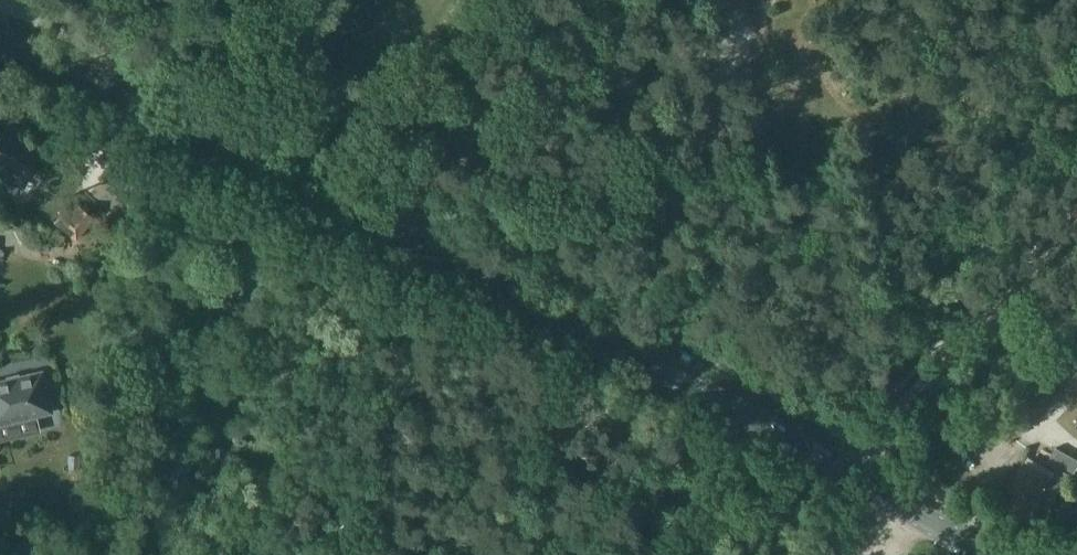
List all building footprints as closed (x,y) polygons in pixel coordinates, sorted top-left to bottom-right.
[(0,132),(0,165),(1,166),(0,169),(0,176),(3,178),(0,184),(0,185),(17,193),(40,148),(1,129),(0,132)] [(67,208),(57,223),(73,233),(80,237),(94,214),(79,205),(74,213),(67,208)] [(50,410),(41,374),(20,379),(20,378),(19,379),(10,381),(8,381),(9,381),(0,383),(0,422),(50,410)] [(1037,412),(1057,390),(1043,376),(1022,399),(1037,412)] [(1073,456),(1056,447),(1048,461),(1058,466),(1051,478),(1025,463),(1001,505),(1028,521),(1039,503),(1050,509),(1071,472),(1076,476),(1076,459),(1073,456)]
